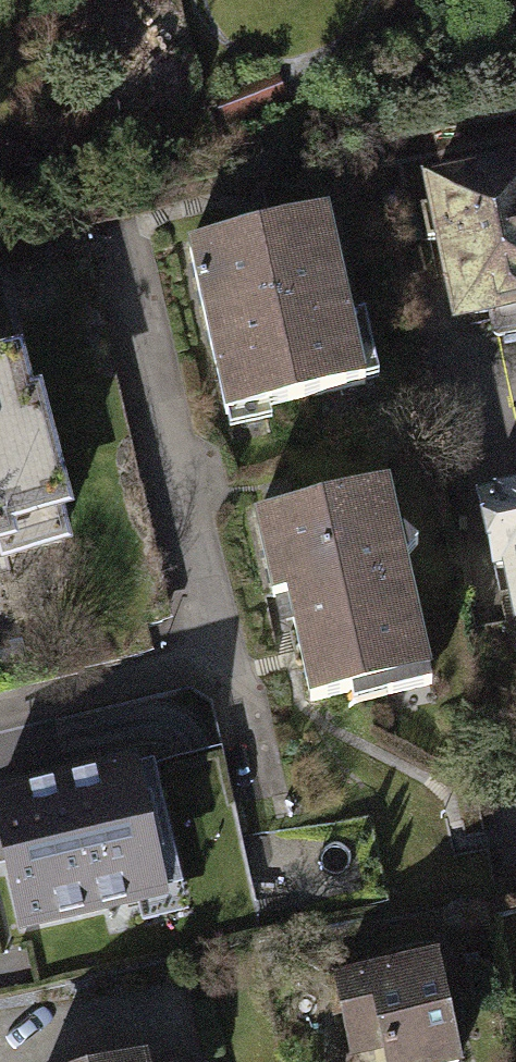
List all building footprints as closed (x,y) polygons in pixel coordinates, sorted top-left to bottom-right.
[(425,179),(455,327),(515,315),(515,160),(425,179)] [(336,220),(200,247),(234,410),(369,382),(336,220)] [(0,370),(0,559),(76,542),(34,362),(0,370)] [(395,490),(249,521),(267,605),(292,600),(315,710),(436,685),(395,490)] [(487,497),(514,641),(515,641),(515,492),(487,497)] [(0,779),(0,893),(1,895),(122,866),(96,757),(0,779)] [(338,981),(353,1061),(465,1061),(446,961),(338,981)]
